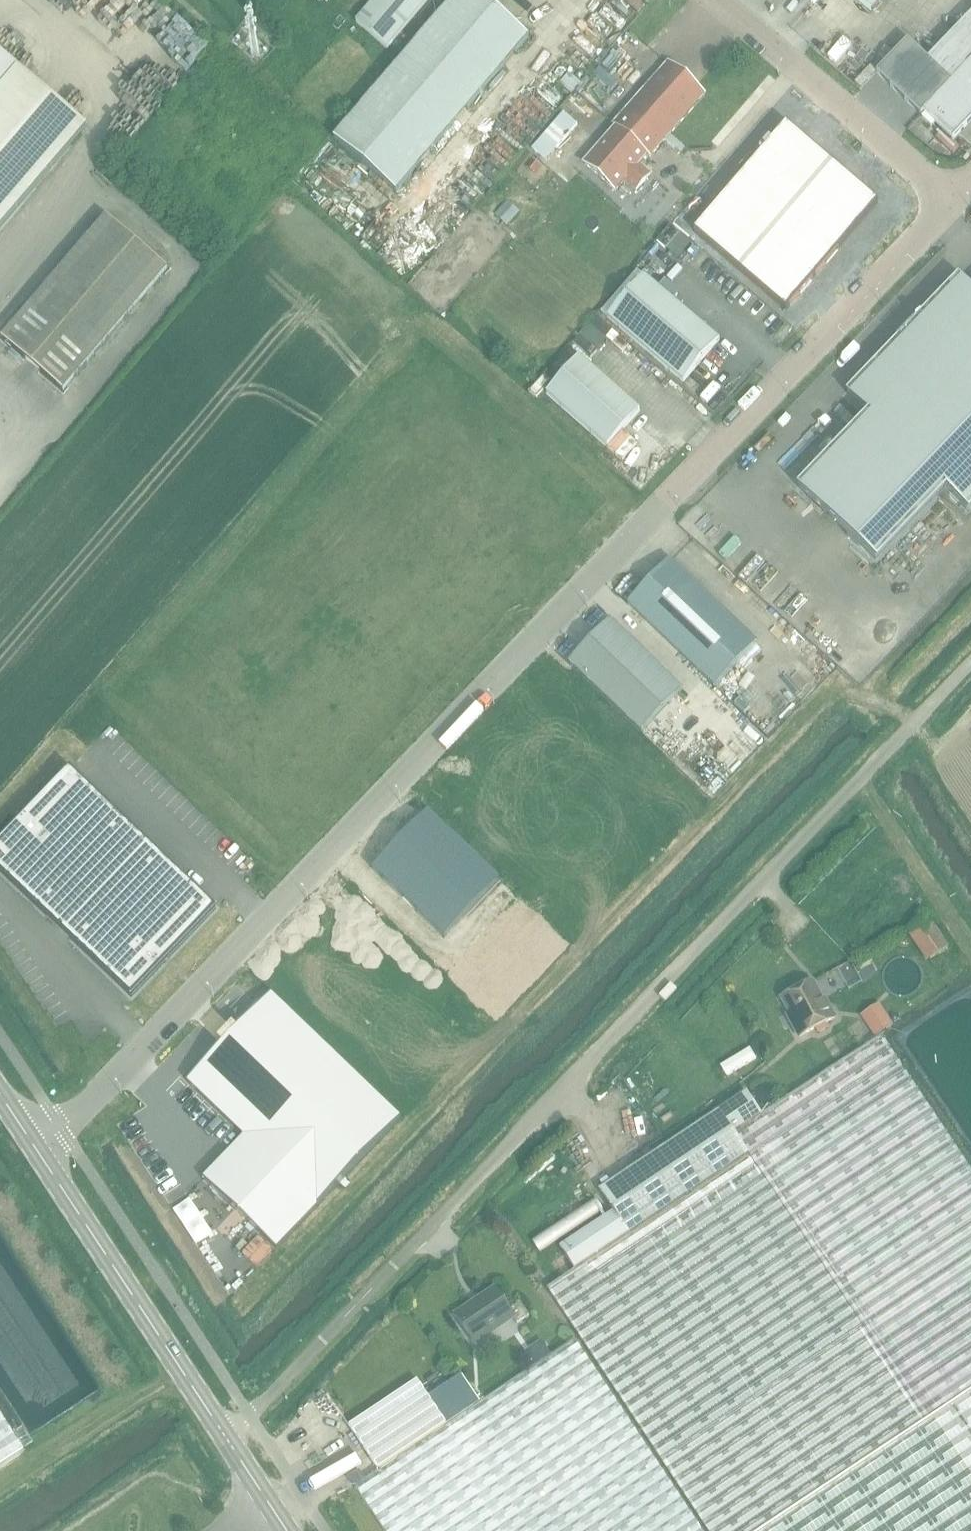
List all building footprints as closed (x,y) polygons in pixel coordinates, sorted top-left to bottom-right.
[(334,140),(396,193),(529,38),(484,0),(453,0),(334,140)] [(356,22),(387,48),(428,0),(375,0),(356,22)] [(615,4),(624,11),(629,5),(637,12),(646,0),(618,0),(615,4)] [(604,18),(598,1),(589,4),(594,21),(604,18)] [(822,40),(841,49),(846,38),(828,29),(822,40)] [(876,73),(921,116),(923,113),(952,140),(970,121),(970,61),(964,68),(951,82),(927,60),(907,40),(876,73)] [(3,55),(0,52),(0,229),(88,127),(3,55)] [(638,164),(646,154),(650,157),(670,134),(704,95),(694,86),(668,63),(613,125),(616,128),(584,164),(615,191),(624,180),(636,191),(650,175),(638,164)] [(575,64),(569,76),(585,84),(591,72),(575,64)] [(538,138),(552,152),(585,116),(571,103),(538,138)] [(786,124),(694,232),(740,271),(832,164),(786,124)] [(832,164),(740,271),(786,311),(878,203),(832,164)] [(466,208),(482,199),(475,187),(459,196),(466,208)] [(2,339),(63,391),(168,269),(106,216),(2,339)] [(488,237),(495,220),(485,216),(478,232),(488,237)] [(643,274),(607,317),(683,382),(720,339),(643,274)] [(849,396),(871,416),(801,489),(875,559),(944,487),(966,508),(970,502),(970,289),(961,279),(849,396)] [(607,448),(640,410),(579,357),(546,394),(607,448)] [(659,441),(632,462),(645,479),(672,458),(659,441)] [(715,687),(757,643),(669,560),(627,604),(715,687)] [(611,621),(569,664),(641,733),(683,690),(611,621)] [(70,769),(0,842),(0,871),(131,996),(215,908),(70,769)] [(428,812),(373,870),(445,939),(500,881),(428,812)] [(336,909),(281,966),(353,1035),(408,978),(336,909)] [(928,917),(910,929),(930,959),(948,948),(928,917)] [(828,1011),(812,982),(782,998),(795,1022),(792,1023),(799,1037),(835,1018),(830,1009),(828,1011)] [(271,994),(187,1081),(245,1136),(204,1180),(277,1249),(401,1119),(271,994)] [(879,1006),(864,1015),(878,1036),(892,1027),(879,1006)] [(547,1288),(577,1334),(708,1530),(970,1530),(970,1171),(881,1035),(760,1114),(746,1092),(664,1145),(601,1186),(617,1210),(560,1248),(572,1266),(574,1270),(547,1288)] [(517,1324),(529,1316),(520,1303),(509,1310),(495,1289),(480,1300),(479,1299),(471,1305),(472,1305),(456,1315),(474,1343),(512,1317),(517,1324)] [(350,1426),(375,1466),(351,1481),(384,1530),(699,1530),(653,1460),(656,1457),(576,1334),(572,1337),(477,1399),(471,1389),(459,1372),(425,1394),(417,1381),(350,1426)] [(21,1454),(0,1422),(0,1467),(21,1454)]
